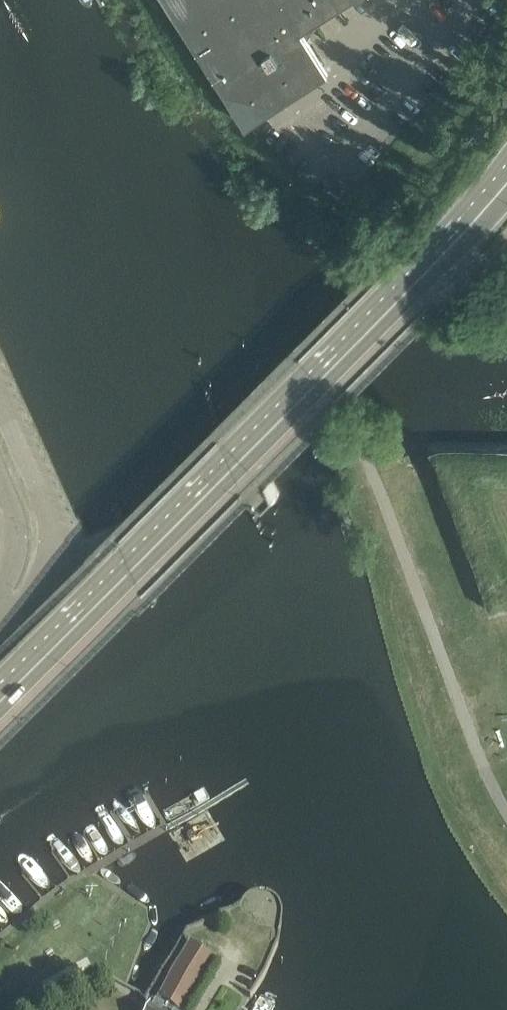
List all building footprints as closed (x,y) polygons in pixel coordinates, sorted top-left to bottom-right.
[(220,81),(242,116),(246,123),(248,122),(329,70),(325,64),(302,28),(309,23),(345,0),(168,0),(220,81)] [(154,1007),(160,1009),(185,1009),(215,958),(190,943),(157,1000),(158,1000),(154,1007)]
